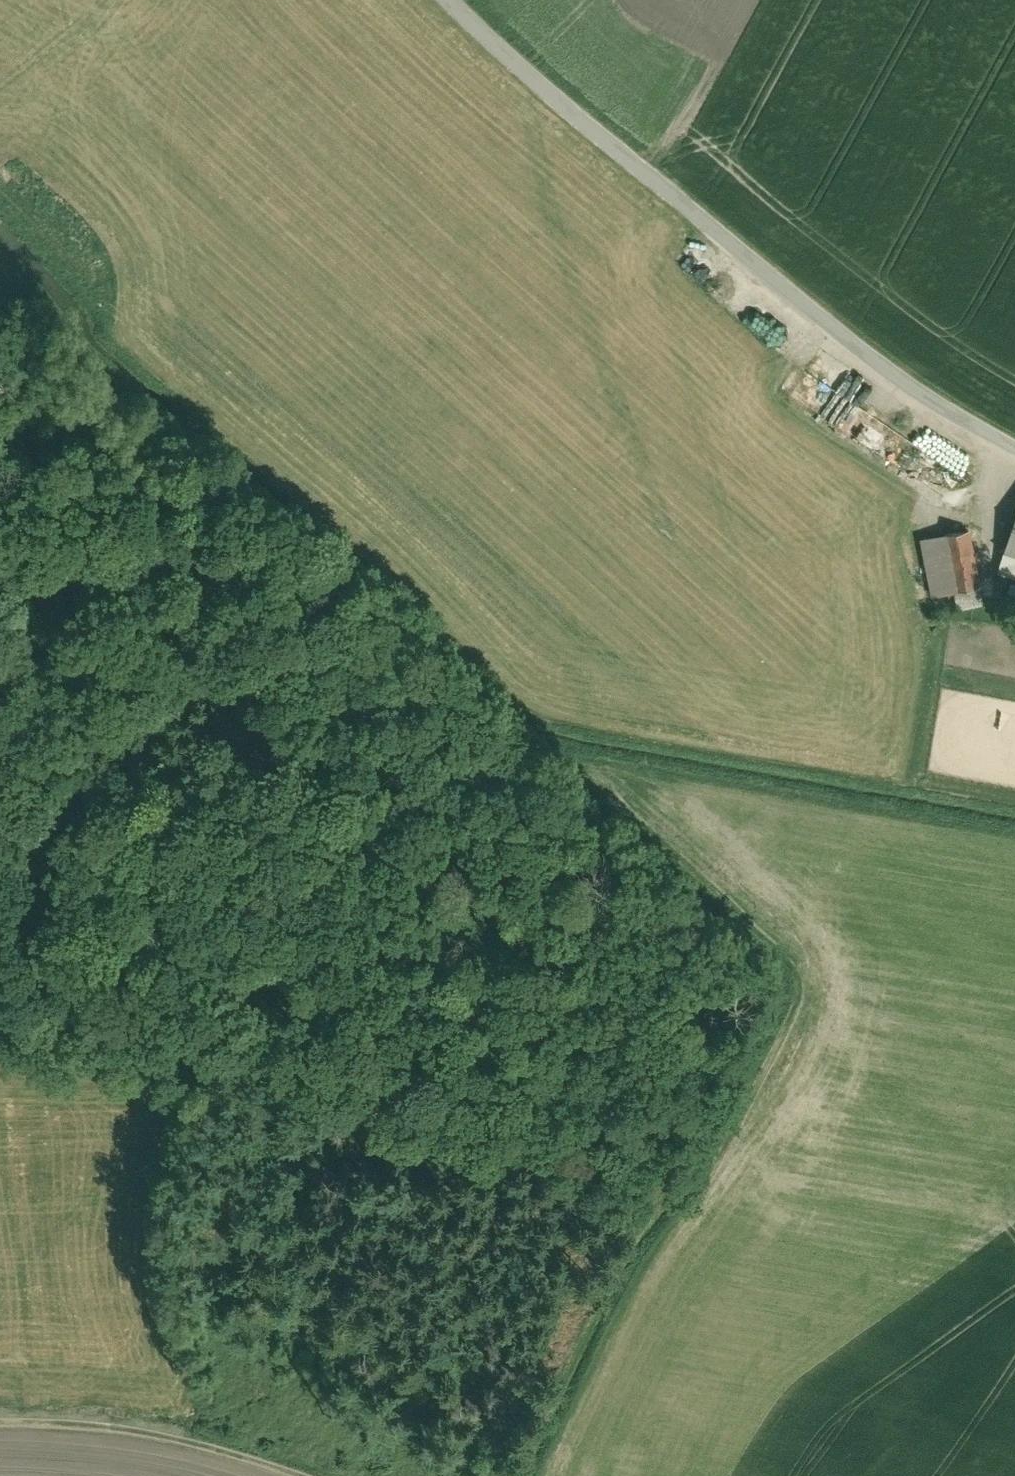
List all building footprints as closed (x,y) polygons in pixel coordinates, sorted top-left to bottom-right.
[(992,575),(1014,582),(1014,502),(992,575)] [(991,503),(968,508),(970,517),(994,512),(991,503)] [(981,607),(965,530),(917,540),(928,597),(948,593),(952,613),(981,607)]
